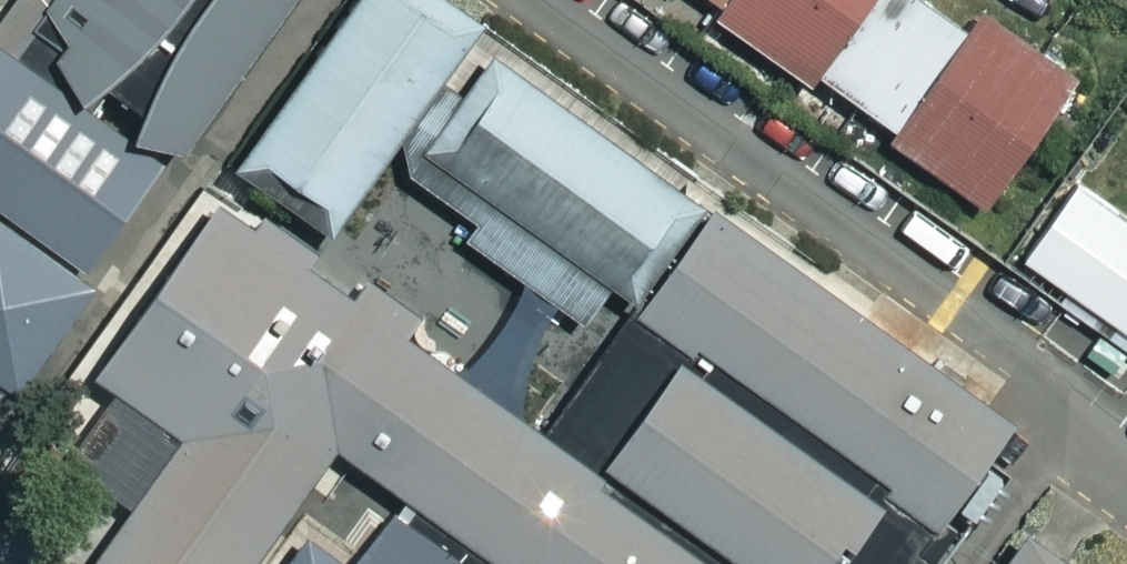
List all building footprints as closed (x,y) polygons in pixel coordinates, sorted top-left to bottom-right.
[(32,62),(183,167),(300,0),(75,0),(32,62)] [(438,0),(338,0),(228,157),(329,227),(472,24),(438,0)] [(737,17),(728,30),(820,95),(830,82),(912,139),(906,148),(999,213),(1086,88),(986,18),(973,36),(922,0),(713,0),(737,17)] [(158,167),(0,57),(0,392),(158,167)] [(684,196),(489,61),(416,165),(611,300),(684,196)] [(1091,192),(1037,266),(1126,330),(1126,218),(1091,192)] [(207,194),(89,362),(175,422),(81,555),(94,563),(240,563),(325,443),(499,563),(738,563),(207,194)] [(1009,428),(693,208),(623,308),(939,528),(1009,428)] [(670,356),(595,462),(742,563),(844,563),(885,506),(670,356)] [(1065,518),(1032,563),(1126,563),(1126,561),(1065,518)] [(305,539),(288,563),(341,563),(305,539)]
